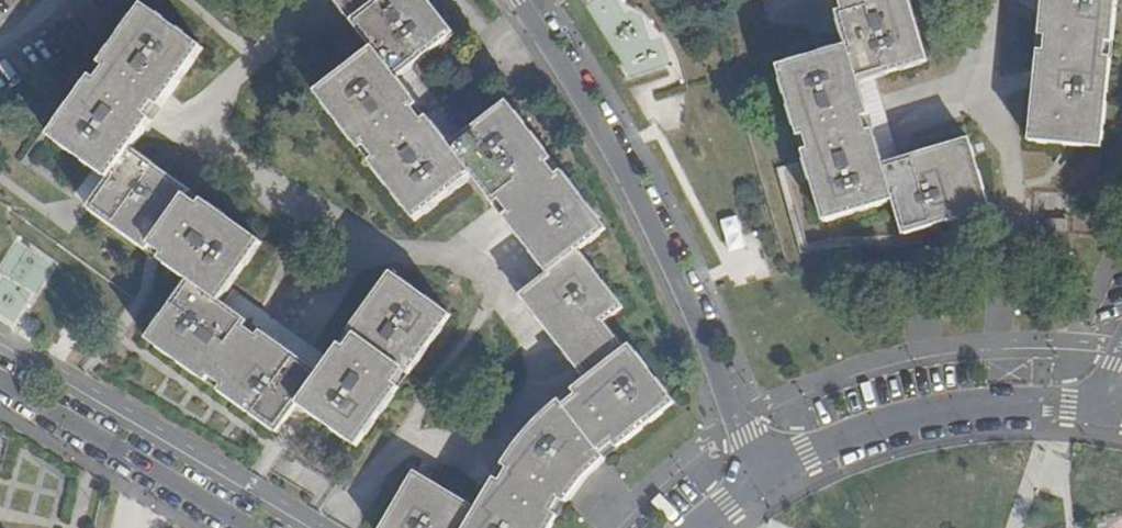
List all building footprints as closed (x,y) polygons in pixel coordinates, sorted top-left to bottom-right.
[(364,37),(374,50),(317,94),(362,151),(366,147),(375,159),(370,163),(416,221),(473,176),(494,204),(499,200),(509,212),(504,216),(549,274),(521,295),(587,380),(572,391),(576,396),(564,405),(561,400),(542,416),(528,430),(516,445),(503,466),(508,469),(501,481),(496,477),(486,494),(477,509),(426,479),(415,473),(382,527),(550,527),(557,515),(552,512),(560,499),(565,502),(566,500),(583,478),(602,459),(605,457),(601,452),(613,443),(617,448),(674,403),(630,346),(625,350),(603,323),(622,308),(599,278),(578,251),(606,229),(561,172),(556,176),(547,164),(552,160),(507,103),(463,137),(450,148),(439,133),(427,119),(422,123),(414,111),(419,107),(409,95),(397,79),(410,69),(454,35),(445,23),(427,0),(335,0),(364,37)] [(843,10),(837,12),(844,38),(847,47),(778,68),(799,138),(805,136),(809,149),(803,151),(824,221),(893,200),(903,234),(989,209),(968,140),(900,160),(883,165),(872,130),(866,132),(862,118),(868,116),(858,82),(875,77),(927,59),(909,0),(840,0),(843,10)] [(1040,36),(1046,37),(1044,51),(1038,50),(1030,142),(1102,148),(1110,57),(1104,57),(1106,42),(1112,43),(1116,0),(1043,0),(1040,36)] [(73,107),(51,137),(94,168),(96,169),(110,179),(89,208),(100,216),(148,250),(152,245),(158,250),(164,254),(160,259),(189,280),(147,339),(207,382),(211,377),(222,385),(218,390),(253,415),(278,433),(279,431),(298,404),(312,414),(334,430),(357,446),(400,387),(394,383),(399,377),(403,372),(408,376),(451,316),(392,274),(370,305),(350,333),(355,337),(347,348),(342,344),(330,361),(320,374),(260,331),(257,337),(245,328),(249,323),(219,302),(229,289),(262,243),(202,201),(198,206),(186,197),(190,192),(131,150),(152,120),(147,117),(156,104),(161,108),(181,80),(203,49),(145,7),(123,37),(102,66),(108,70),(99,82),(94,78),(73,107)] [(463,137),(410,69),(397,79),(409,95),(419,107),(427,119),(439,133),(450,148),(463,137)] [(900,160),(875,77),(858,82),(868,116),(872,130),(883,165),(900,160)] [(96,169),(75,198),(89,208),(110,179),(96,169)] [(1067,232),(1067,219),(1043,218),(1043,231),(1067,232)] [(229,289),(219,302),(249,323),(260,331),(320,374),(330,361),(229,289)]
